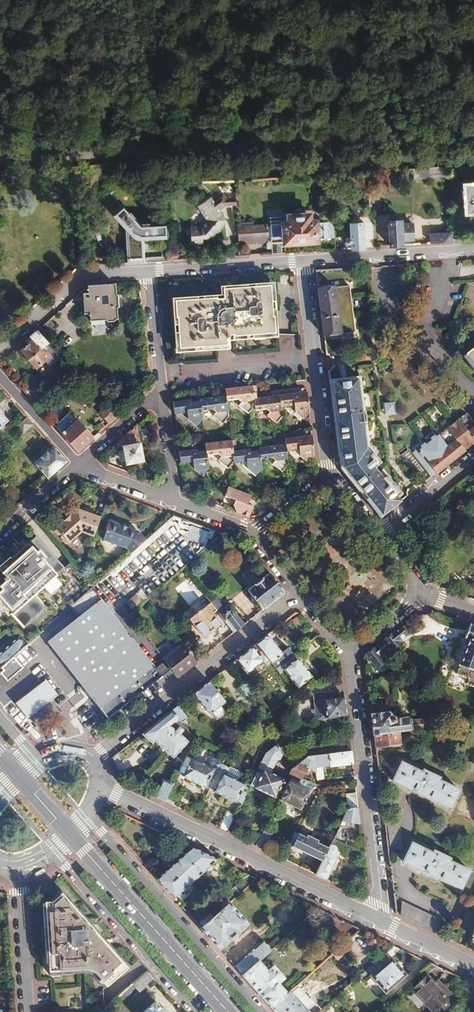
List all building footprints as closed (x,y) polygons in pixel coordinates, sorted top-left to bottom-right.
[(462,182),(464,212),(473,211),(473,181),(462,182)] [(220,192),(210,199),(216,207),(221,204),(231,203),(231,197),(224,197),(220,192)] [(195,205),(204,219),(197,227),(188,228),(189,244),(202,243),(202,239),(207,239),(209,237),(206,234),(213,226),(216,228),(224,219),(216,207),(210,199),(208,196),(195,205)] [(121,263),(139,262),(137,239),(160,237),(159,224),(134,226),(117,206),(107,215),(119,228),(121,263)] [(252,225),(252,226),(253,239),(269,239),(269,242),(266,242),(266,243),(266,248),(270,248),(270,253),(281,252),(280,246),(283,241),(326,238),(325,221),(315,222),(313,220),(311,220),(309,220),(307,220),(306,213),(288,215),(289,220),(284,222),(284,224),(281,224),(281,222),(268,223),(268,225),(265,225),(265,224),(252,225)] [(267,215),(268,223),(281,222),(280,214),(267,215)] [(401,219),(387,220),(389,245),(413,243),(412,223),(409,223),(409,220),(406,221),(406,223),(401,224),(401,219)] [(347,236),(345,237),(345,240),(347,242),(350,242),(350,247),(364,247),(362,221),(349,222),(349,235),(347,236)] [(216,228),(213,226),(206,234),(209,237),(211,238),(217,230),(216,228)] [(252,226),(236,227),(237,240),(237,244),(266,243),(266,242),(269,242),(269,239),(253,239),(252,226)] [(429,232),(413,233),(414,243),(430,242),(430,234),(430,233),(429,232)] [(430,233),(430,234),(430,242),(451,241),(451,232),(430,233)] [(169,247),(164,252),(166,260),(175,260),(178,254),(169,247)] [(85,286),(86,294),(87,316),(87,323),(103,322),(104,324),(112,323),(113,321),(116,321),(115,310),(116,309),(115,296),(113,296),(112,285),(85,286)] [(349,285),(318,289),(323,335),(355,332),(349,285)] [(229,301),(173,302),(173,319),(175,319),(176,349),(225,347),(225,337),(273,335),(272,319),(271,319),(269,287),(229,288),(229,301)] [(50,318),(40,326),(45,332),(55,324),(50,318)] [(33,341),(22,351),(36,368),(44,360),(51,367),(60,358),(46,342),(36,330),(29,336),(33,341)] [(465,354),(473,365),(473,348),(465,354)] [(367,448),(359,377),(329,380),(340,468),(379,517),(397,502),(394,499),(400,494),(388,479),(388,478),(388,477),(388,476),(387,476),(387,475),(386,475),(385,475),(384,475),(383,475),(382,475),(382,476),(381,476),(381,477),(381,478),(372,468),(379,462),(367,448)] [(226,400),(233,399),(240,405),(237,408),(247,415),(253,407),(252,398),(251,394),(249,394),(248,386),(224,389),(225,395),(225,398),(226,400)] [(37,387),(27,396),(38,408),(48,400),(37,387)] [(278,395),(279,400),(280,408),(292,406),(296,410),(294,414),(302,420),(308,413),(306,397),(297,398),(296,393),(278,395)] [(198,399),(199,403),(200,411),(210,410),(215,414),(212,417),(222,424),(228,417),(226,400),(225,398),(217,399),(217,396),(198,399)] [(252,398),(253,407),(254,410),(261,409),(267,415),(265,418),(274,425),(281,416),(280,408),(279,400),(269,400),(269,396),(252,398)] [(190,400),(171,401),(173,414),(186,412),(190,416),(187,420),(195,426),(201,419),(200,411),(199,403),(190,403),(190,400)] [(381,402),(381,414),(393,414),(393,401),(381,402)] [(450,408),(458,418),(473,439),(473,421),(458,402),(450,408)] [(104,409),(98,414),(107,425),(109,423),(113,419),(104,409)] [(69,412),(54,425),(77,451),(92,438),(69,412)] [(458,418),(431,439),(430,437),(404,458),(423,482),(473,441),(473,439),(458,418)] [(137,425),(121,439),(127,465),(143,462),(137,425)] [(285,443),(285,447),(286,452),(298,450),(302,454),(299,457),(307,464),(313,457),(312,451),(311,440),(302,441),(301,437),(284,439),(285,443)] [(204,447),(205,451),(205,454),(214,454),(219,458),(217,461),(227,468),(234,459),(232,448),(232,447),(229,447),(228,439),(204,442),(204,447)] [(259,446),(259,450),(261,459),(269,458),(273,462),(272,465),(281,473),(288,465),(286,452),(285,447),(277,448),(276,444),(259,446)] [(66,462),(52,447),(33,463),(47,478),(66,462)] [(250,447),(232,448),(234,459),(234,461),(247,460),(251,464),(249,467),(257,473),(262,467),(261,459),(259,450),(251,451),(250,447)] [(177,450),(178,458),(178,461),(191,460),(195,464),(193,467),(202,474),(207,468),(205,454),(205,451),(196,452),(196,448),(177,450)] [(223,497),(233,501),(236,507),(233,508),(234,512),(248,517),(250,516),(253,506),(248,504),(250,498),(226,488),(223,497)] [(93,536),(100,517),(76,509),(55,528),(68,543),(81,532),(93,536)] [(148,536),(152,540),(170,524),(166,519),(148,536)] [(140,544),(145,539),(137,531),(109,521),(102,540),(126,548),(129,553),(140,544)] [(206,543),(209,531),(186,526),(183,538),(206,543)] [(9,616),(9,615),(21,628),(43,609),(33,597),(64,569),(36,537),(8,561),(10,563),(0,572),(0,606),(9,616)] [(269,574),(247,591),(262,609),(283,592),(269,574)] [(175,588),(189,605),(197,598),(184,581),(175,588)] [(76,618),(45,643),(59,662),(86,694),(106,720),(158,678),(129,640),(132,638),(129,634),(128,634),(120,624),(118,626),(92,593),(97,589),(94,585),(92,586),(68,608),(76,618)] [(130,609),(145,597),(139,589),(124,601),(130,609)] [(216,601),(211,605),(215,610),(220,607),(216,601)] [(230,606),(218,615),(232,633),(236,630),(243,625),(235,614),(236,613),(230,606)] [(219,625),(205,607),(188,620),(202,638),(219,625)] [(468,639),(456,674),(468,679),(466,685),(473,688),(473,626),(468,624),(463,637),(468,639)] [(407,635),(400,627),(373,648),(384,662),(391,657),(387,651),(390,649),(392,651),(401,643),(399,641),(407,635)] [(132,638),(129,640),(158,678),(169,670),(167,666),(136,628),(129,634),(132,638)] [(266,635),(255,644),(269,662),(274,668),(291,655),(292,654),(286,648),(280,652),(266,635)] [(18,637),(0,652),(0,670),(1,669),(26,646),(18,637)] [(269,662),(255,644),(234,660),(246,674),(262,661),(265,665),(269,662)] [(366,654),(365,655),(376,668),(384,662),(373,648),(366,654)] [(175,649),(165,657),(170,663),(167,666),(169,670),(176,678),(195,663),(185,651),(179,655),(175,649)] [(294,658),(291,655),(274,668),(277,672),(281,669),(296,687),(311,676),(296,657),(294,658)] [(325,678),(324,679),(324,685),(326,685),(342,683),(341,676),(325,678)] [(207,681),(192,694),(208,715),(210,713),(216,720),(225,712),(220,705),(224,702),(219,697),(221,695),(220,692),(217,694),(207,681)] [(242,683),(236,686),(242,695),(248,691),(242,683)] [(342,683),(326,685),(327,692),(343,690),(342,683)] [(344,697),(323,699),(325,718),(346,716),(344,697)] [(176,706),(171,710),(181,722),(186,718),(176,706)] [(312,708),(302,711),(304,719),(314,716),(312,708)] [(171,710),(141,734),(149,745),(151,743),(172,758),(187,741),(172,730),(181,723),(181,722),(171,710)] [(387,713),(370,715),(373,735),(398,732),(437,727),(436,718),(407,720),(407,718),(392,719),(391,716),(387,713)] [(398,732),(373,735),(374,749),(400,746),(399,744),(400,743),(398,732)] [(349,738),(334,740),(335,752),(350,750),(349,738)] [(275,746),(266,755),(250,785),(278,799),(286,784),(283,783),(285,780),(271,773),(277,760),(281,759),(284,754),(284,753),(283,749),(275,746)] [(335,752),(312,755),(314,772),(316,781),(322,780),(321,768),(352,765),(350,750),(335,752)] [(312,755),(307,756),(295,767),(293,769),(291,773),(302,779),(305,767),(314,772),(312,755)] [(191,760),(186,757),(178,773),(183,775),(183,777),(206,789),(206,787),(214,771),(214,770),(192,759),(191,760)] [(420,773),(399,763),(391,782),(449,809),(458,791),(437,781),(439,779),(421,771),(420,773)] [(221,765),(217,773),(209,788),(213,791),(213,792),(237,803),(238,801),(241,804),(249,788),(245,786),(246,785),(223,774),(226,767),(221,765)] [(217,773),(214,771),(206,787),(209,788),(217,773)] [(290,783),(288,782),(279,800),(301,811),(304,804),(308,806),(317,786),(303,779),(302,782),(292,777),(290,783)] [(171,786),(163,782),(156,797),(164,801),(171,786)] [(179,790),(171,786),(164,801),(172,805),(179,790)] [(356,793),(345,794),(348,809),(357,808),(356,793)] [(357,808),(348,809),(338,828),(339,828),(345,831),(347,828),(360,832),(357,808)] [(219,823),(226,827),(233,816),(226,812),(219,823)] [(397,815),(384,817),(389,852),(401,850),(397,815)] [(272,834),(263,830),(255,846),(264,850),(272,834)] [(291,840),(290,842),(295,844),(293,847),(322,861),(328,849),(318,843),(318,841),(308,835),(307,838),(295,832),(291,840)] [(337,832),(333,839),(346,845),(349,838),(344,835),(337,832)] [(333,839),(328,849),(322,861),(315,875),(325,880),(340,851),(342,852),(346,845),(333,839)] [(431,854),(410,844),(401,862),(459,891),(468,872),(448,862),(449,859),(433,851),(431,854)] [(217,860),(192,848),(157,880),(173,899),(217,860)] [(257,879),(248,875),(230,891),(236,898),(257,879)] [(51,900),(44,900),(50,970),(81,968),(85,968),(88,969),(92,971),(95,973),(98,976),(106,985),(127,966),(61,890),(51,900)] [(224,897),(218,903),(223,909),(229,904),(229,903),(224,897)] [(213,918),(200,929),(219,950),(248,925),(229,904),(223,909),(213,918)] [(439,922),(401,904),(399,916),(437,935),(439,922)] [(312,905),(308,909),(308,912),(310,916),(314,912),(318,908),(312,905)] [(213,918),(208,912),(195,924),(200,929),(213,918)] [(229,947),(239,957),(260,939),(250,928),(229,947)] [(267,947),(263,941),(234,967),(243,977),(259,962),(268,954),(281,942),(277,938),(267,947)] [(389,959),(385,954),(367,970),(385,993),(406,975),(391,957),(389,959)] [(259,962),(243,977),(271,1008),(287,993),(280,984),(285,980),(274,967),(268,972),(259,962)] [(154,978),(147,970),(134,981),(141,989),(154,978)] [(410,991),(431,1011),(436,1011),(441,1008),(444,1011),(456,999),(441,983),(436,987),(425,975),(410,991)] [(271,1008),(274,1011),(309,1011),(290,991),(287,993),(271,1008)] [(144,1011),(163,1011),(155,1002),(144,1011)]
